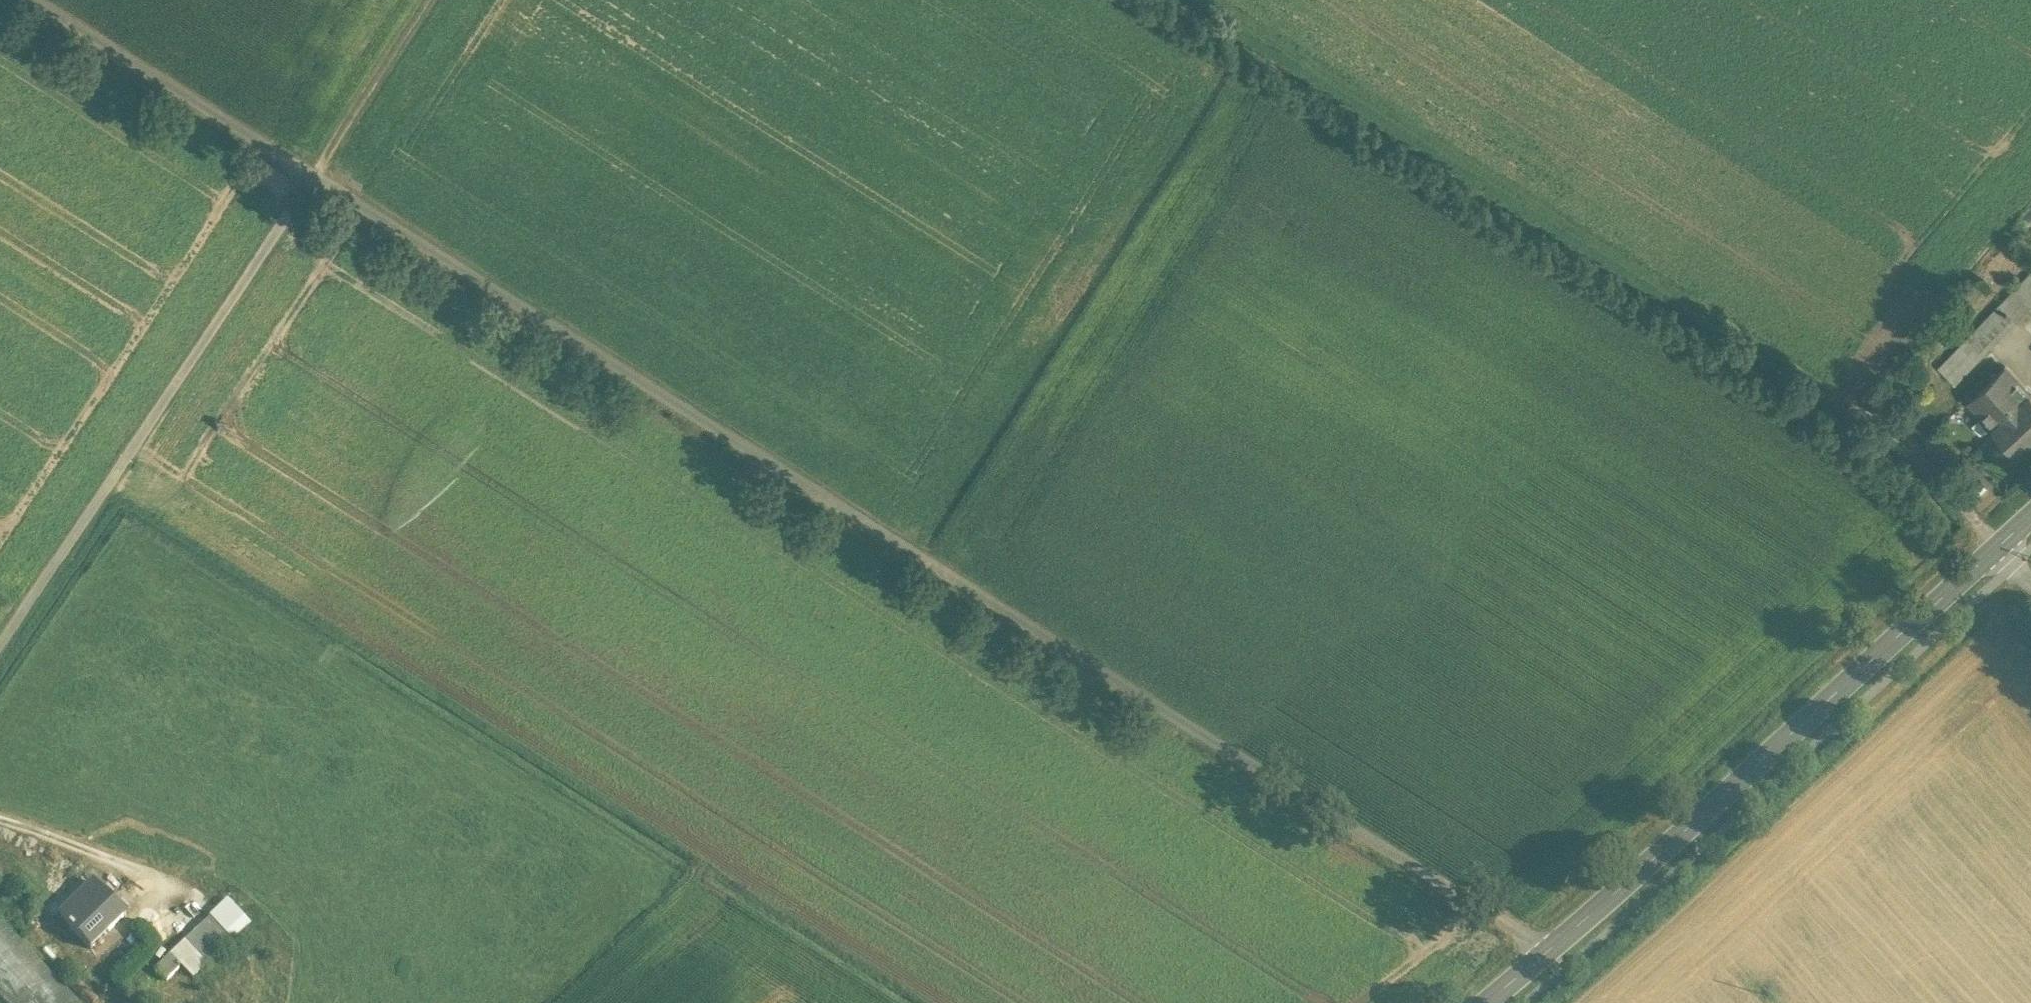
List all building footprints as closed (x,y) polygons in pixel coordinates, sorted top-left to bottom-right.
[(1999,303),(2007,310),(2006,312),(2008,314),(2009,313),(2017,319),(2030,305),(2030,270),(1999,303)] [(1999,303),(1939,365),(1956,382),(2017,319),(2009,313),(2008,314),(2006,312),(2007,310),(1999,303)] [(2006,365),(1970,397),(1996,425),(2030,393),(2006,365)] [(1996,425),(2017,449),(2030,436),(2030,393),(1996,425)] [(126,915),(95,884),(62,916),(72,927),(70,929),(74,932),(91,949),(126,915)] [(0,917),(0,996),(7,1002),(82,1002),(0,917)] [(211,917),(185,941),(196,953),(222,928),(211,917)] [(193,956),(182,944),(171,955),(182,967),(193,956)] [(171,955),(156,969),(167,980),(182,967),(171,955)] [(128,980),(120,988),(125,993),(133,985),(128,980)]
